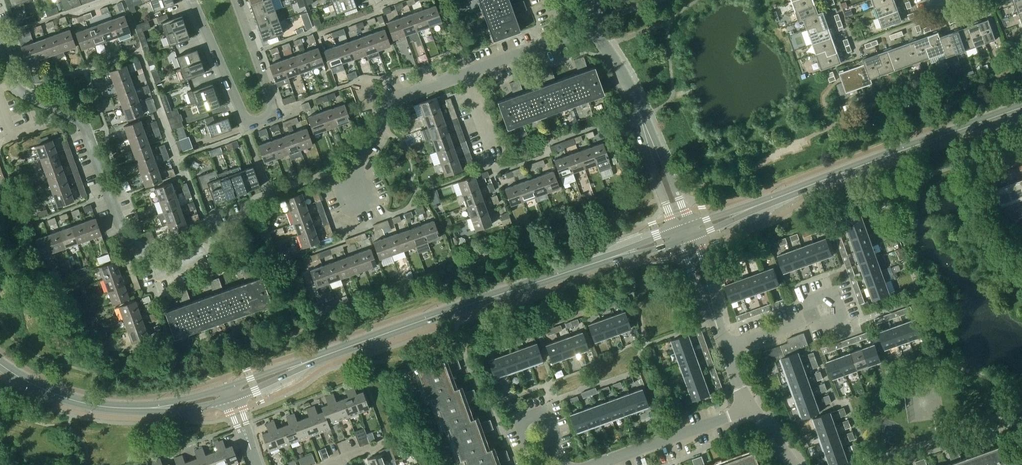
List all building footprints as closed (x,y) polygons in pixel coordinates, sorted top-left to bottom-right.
[(173,0),(150,0),(154,11),(175,4),(173,0)] [(275,10),(272,0),(267,0),(251,6),(255,17),(275,10)] [(356,7),(354,0),(339,0),(332,3),(336,14),(356,7)] [(520,31),(514,14),(527,10),(523,0),(511,5),(509,0),(503,0),(481,8),(493,41),(520,31)] [(796,11),(816,3),(815,0),(795,0),(792,1),(796,11)] [(1019,12),(1021,11),(1021,0),(1014,3),(1015,7),(1017,7),(1019,12)] [(875,8),(879,17),(901,10),(899,5),(897,6),(896,1),(875,8)] [(816,3),(796,11),(799,21),(804,19),(821,13),(820,9),(818,9),(816,3)] [(435,5),(423,9),(429,27),(441,22),(435,5)] [(423,9),(411,14),(417,31),(429,27),(423,9)] [(255,17),(259,29),(279,21),(275,10),(255,17)] [(902,13),(901,10),(879,17),(882,27),(902,20),(900,14),(902,13)] [(824,12),(821,13),(804,19),(808,28),(817,25),(820,31),(830,27),(826,16),(827,15),(826,12),(824,12)] [(411,14),(399,18),(405,35),(417,31),(411,14)] [(124,15),(112,19),(118,36),(120,41),(132,36),(130,32),(124,15)] [(181,15),(161,22),(165,34),(186,27),(181,15)] [(385,24),(382,15),(377,17),(380,26),(385,24)] [(393,39),(405,35),(399,18),(387,22),(393,39)] [(112,19),(100,23),(106,40),(118,36),(112,19)] [(982,20),(978,21),(985,43),(996,39),(989,19),(982,22),(982,20)] [(148,20),(135,25),(138,32),(150,28),(148,20)] [(263,40),(283,33),(279,21),(259,29),(263,40)] [(976,46),(985,43),(978,21),(974,23),(975,24),(969,26),(976,46)] [(100,23),(88,28),(94,45),(106,40),(100,23)] [(813,44),(835,36),(833,32),(832,33),(830,27),(820,31),(817,25),(808,28),(813,44)] [(959,28),(967,50),(976,46),(969,26),(963,28),(963,27),(959,28)] [(186,27),(165,34),(169,46),(190,38),(186,27)] [(82,49),(94,45),(88,28),(76,32),(82,49)] [(950,33),(957,53),(967,50),(959,28),(955,29),(956,31),(950,33)] [(69,29),(57,33),(64,50),(76,46),(69,29)] [(372,33),(378,50),(390,46),(384,29),(372,33)] [(926,48),(930,58),(945,52),(946,52),(940,35),(939,32),(938,32),(938,30),(934,32),(934,33),(928,35),(932,45),(926,48)] [(52,54),(64,50),(57,33),(46,37),(52,54)] [(372,33),(360,37),(366,54),(368,59),(380,55),(378,50),(372,33)] [(946,52),(945,52),(947,57),(957,53),(950,33),(944,35),(943,33),(940,35),(946,52)] [(913,39),(920,61),(930,58),(926,48),(932,45),(928,35),(917,39),(917,38),(913,39)] [(813,44),(817,53),(827,50),(829,56),(839,52),(835,41),(836,40),(835,36),(813,44)] [(46,37),(34,42),(40,59),(52,54),(46,37)] [(360,37),(348,42),(354,59),(366,54),(360,37)] [(902,56),(905,66),(920,61),(913,39),(909,41),(909,42),(903,44),(907,54),(902,56)] [(27,63),(40,59),(34,42),(21,46),(27,63)] [(348,42),(336,46),(342,63),(354,59),(348,42)] [(888,48),(896,70),(905,66),(902,56),(907,54),(903,44),(892,48),(892,47),(888,48)] [(336,46),(324,50),(325,53),(330,67),(342,63),(336,46)] [(318,47),(305,52),(311,69),(324,64),(318,47)] [(884,51),(879,53),(882,63),(877,65),(881,75),(896,70),(888,48),(884,50),(884,51)] [(176,56),(180,68),(201,61),(197,49),(176,56)] [(822,69),(831,66),(842,62),(842,61),(843,61),(842,57),(841,57),(839,52),(829,56),(827,50),(817,53),(822,69)] [(305,52),(293,56),(299,73),(311,69),(305,52)] [(871,79),(881,75),(877,65),(882,63),(879,53),(867,57),(867,56),(863,57),(864,59),(863,59),(864,62),(865,62),(871,79)] [(293,56),(282,60),(288,77),(299,73),(293,56)] [(578,72),(573,74),(562,78),(571,105),(604,94),(594,66),(588,69),(583,56),(574,60),(578,72)] [(288,77),(282,60),(269,64),(276,81),(288,77)] [(205,72),(201,61),(180,68),(176,69),(180,81),(205,72)] [(861,65),(851,69),(855,78),(859,77),(863,87),(873,83),(871,79),(865,62),(864,62),(860,63),(861,65)] [(114,83),(131,77),(126,65),(109,71),(114,83)] [(539,117),(571,105),(562,78),(555,80),(551,68),(541,71),(546,84),(529,90),(539,117)] [(847,93),(863,87),(859,77),(855,78),(851,69),(844,71),(843,69),(840,71),(841,73),(840,73),(843,82),(847,93)] [(939,87),(956,82),(954,76),(938,81),(939,87)] [(131,77),(114,83),(118,95),(135,89),(131,77)] [(497,101),(507,129),(539,117),(529,90),(523,92),(519,79),(509,83),(514,95),(497,101)] [(847,93),(843,82),(837,84),(841,95),(847,93)] [(191,90),(196,102),(216,95),(212,83),(191,90)] [(135,89),(118,95),(122,107),(139,101),(135,89)] [(220,106),(216,95),(196,102),(200,114),(220,106)] [(284,105),(296,100),(294,95),(282,99),(284,105)] [(868,101),(865,95),(859,97),(861,104),(868,101)] [(419,103),(423,116),(441,109),(436,97),(419,103)] [(157,110),(155,105),(152,98),(145,100),(149,113),(152,112),(157,110)] [(144,114),(139,101),(122,107),(127,120),(144,114)] [(301,104),(304,111),(311,109),(308,102),(301,104)] [(344,104),(332,108),(338,125),(350,121),(344,104)] [(332,108),(320,112),(326,129),(338,125),(332,108)] [(423,116),(427,127),(445,121),(441,109),(423,116)] [(313,133),(326,129),(320,112),(308,117),(313,133)] [(417,117),(416,112),(403,117),(404,122),(417,117)] [(167,118),(172,130),(183,126),(181,121),(183,120),(180,113),(167,118)] [(211,136),(232,129),(228,117),(215,121),(213,116),(205,118),(211,136)] [(128,138),(145,132),(141,120),(124,126),(128,138)] [(427,127),(431,139),(449,133),(445,121),(427,127)] [(306,128),(294,132),(300,149),(312,145),(306,128)] [(149,144),(145,132),(128,138),(132,150),(149,144)] [(294,132),(282,136),(288,153),(290,159),(302,155),(300,149),(294,132)] [(431,139),(436,151),(453,145),(449,133),(431,139)] [(580,135),(573,138),(575,143),(582,140),(580,135)] [(188,136),(179,140),(183,151),(192,147),(188,136)] [(276,158),(288,153),(282,136),(270,141),(276,158)] [(53,140),(35,146),(40,158),(57,152),(53,140)] [(270,141),(258,145),(264,162),(276,158),(270,141)] [(602,142),(590,147),(596,163),(608,159),(602,142)] [(149,144),(132,150),(137,162),(154,156),(149,144)] [(436,151),(440,163),(457,157),(453,145),(436,151)] [(464,155),(470,153),(467,145),(462,147),(464,155)] [(616,154),(614,146),(608,148),(611,156),(616,154)] [(222,153),(220,147),(209,151),(211,156),(222,153)] [(584,168),(596,163),(590,147),(578,151),(584,168)] [(578,151),(566,155),(572,172),(584,168),(578,151)] [(57,152),(40,158),(44,170),(61,164),(57,152)] [(554,159),(560,176),(563,185),(575,181),(572,172),(566,155),(554,159)] [(154,156),(137,162),(141,174),(158,168),(154,156)] [(462,169),(457,157),(440,163),(444,175),(462,169)] [(61,164),(44,170),(48,182),(66,176),(61,164)] [(241,170),(240,166),(228,170),(229,174),(230,174),(237,195),(249,191),(241,170)] [(241,170),(249,191),(260,186),(253,166),(241,170)] [(158,168),(141,174),(145,186),(162,180),(158,168)] [(170,177),(176,175),(173,168),(168,170),(170,177)] [(219,178),(216,170),(197,176),(202,190),(209,187),(214,203),(226,199),(219,178)] [(552,171),(540,175),(546,192),(559,188),(552,171)] [(1003,173),(995,176),(997,181),(1005,178),(1003,173)] [(229,174),(219,178),(226,199),(237,195),(230,174),(229,174)] [(458,181),(462,193),(479,187),(474,175),(458,181)] [(540,175),(528,179),(534,196),(546,192),(540,175)] [(48,182),(53,193),(70,188),(66,176),(48,182)] [(528,179),(516,184),(523,201),(534,196),(528,179)] [(1021,199),(1021,188),(1019,181),(1008,185),(1014,202),(1021,199)] [(172,182),(154,188),(159,201),(176,194),(172,182)] [(511,205),(523,201),(516,184),(505,188),(511,205)] [(1014,202),(1008,185),(995,189),(1001,206),(1014,202)] [(462,193),(466,205),(483,199),(479,187),(462,193)] [(74,199),(70,188),(53,193),(57,205),(74,199)] [(439,189),(433,191),(437,207),(444,205),(439,189)] [(289,211),(306,205),(302,193),(284,199),(289,211)] [(176,194),(159,201),(163,213),(180,206),(176,194)] [(466,205),(471,217),(487,211),(483,199),(466,205)] [(293,223),(310,217),(306,205),(289,211),(293,223)] [(185,218),(180,206),(163,213),(167,224),(185,218)] [(843,216),(847,228),(865,222),(860,210),(843,216)] [(492,223),(487,211),(471,217),(475,230),(492,223)] [(503,225),(512,222),(509,212),(501,214),(503,220),(501,220),(503,225)] [(83,221),(89,239),(101,234),(95,217),(83,221)] [(293,223),(297,235),(315,228),(310,217),(293,223)] [(185,218),(167,224),(172,237),(189,230),(185,218)] [(433,220),(421,224),(427,241),(439,237),(433,220)] [(83,221),(71,225),(78,243),(89,239),(83,221)] [(847,228),(852,240),(869,234),(865,222),(847,228)] [(427,241),(421,224),(409,229),(415,246),(418,253),(430,249),(427,241)] [(59,230),(66,247),(78,243),(71,225),(59,230)] [(319,241),(315,228),(297,235),(302,247),(319,241)] [(398,233),(404,250),(415,246),(409,229),(398,233)] [(48,234),(54,251),(66,247),(59,230),(48,234)] [(385,237),(392,254),(404,250),(398,233),(385,237)] [(35,238),(42,255),(54,251),(48,234),(35,238)] [(873,246),(869,234),(852,240),(856,252),(873,246)] [(380,258),(392,254),(385,237),(374,241),(380,258)] [(814,243),(820,259),(833,255),(827,238),(814,243)] [(802,247),(808,264),(820,259),(814,243),(802,247)] [(856,252),(860,264),(877,258),(873,246),(856,252)] [(802,247),(791,251),(797,268),(808,264),(802,247)] [(370,248),(358,252),(364,269),(376,265),(370,248)] [(286,250),(281,252),(280,252),(283,259),(289,257),(286,250)] [(784,272),(797,268),(791,251),(778,255),(784,272)] [(347,256),(353,273),(364,269),(358,252),(347,256)] [(347,256),(334,261),(340,278),(353,273),(347,256)] [(860,264),(864,276),(882,270),(877,258),(860,264)] [(99,267),(104,279),(121,273),(116,261),(99,267)] [(328,282),(340,278),(334,261),(322,265),(328,282)] [(446,261),(437,264),(439,270),(448,267),(446,261)] [(322,265),(310,269),(319,294),(331,290),(328,282),(322,265)] [(245,282),(229,287),(239,315),(271,303),(262,276),(255,278),(250,266),(241,269),(245,282)] [(774,268),(761,272),(768,289),(780,285),(774,268)] [(886,281),(882,270),(864,276),(869,288),(886,281)] [(756,293),(768,289),(761,272),(750,276),(756,293)] [(121,273),(104,279),(108,291),(125,285),(121,273)] [(750,276),(738,280),(744,298),(756,293),(750,276)] [(197,299),(206,326),(239,315),(229,287),(223,290),(218,277),(208,280),(213,293),(197,299)] [(732,302),(744,298),(738,280),(726,285),(732,302)] [(890,294),(886,281),(869,288),(873,300),(890,294)] [(129,297),(125,285),(108,291),(112,303),(129,297)] [(181,305),(164,311),(174,338),(206,326),(197,299),(190,301),(186,288),(176,292),(181,305)] [(347,298),(336,302),(338,310),(350,305),(347,298)] [(119,306),(123,318),(141,312),(136,300),(119,306)] [(338,310),(335,300),(323,304),(322,300),(314,302),(320,317),(338,310)] [(612,315),(618,332),(630,328),(624,311),(612,315)] [(123,318),(128,330),(145,324),(141,312),(123,318)] [(600,320),(606,337),(618,332),(612,315),(600,320)] [(903,323),(909,340),(922,336),(916,319),(903,323)] [(594,341),(606,337),(600,320),(588,324),(594,341)] [(892,328),(898,345),(909,340),(903,323),(892,328)] [(145,324),(128,330),(132,342),(149,336),(145,324)] [(560,324),(553,327),(555,332),(562,330),(560,324)] [(555,332),(553,327),(546,329),(548,335),(555,332)] [(885,349),(898,345),(892,328),(879,332),(885,349)] [(870,331),(863,334),(865,339),(872,337),(870,331)] [(582,332),(570,336),(576,353),(588,348),(582,332)] [(804,333),(799,335),(803,347),(808,345),(804,333)] [(672,340),(676,352),(693,346),(688,334),(672,340)] [(788,339),(789,343),(793,354),(798,352),(796,349),(803,347),(799,335),(788,339)] [(885,349),(880,335),(873,337),(878,352),(885,349)] [(564,357),(576,353),(570,336),(558,340),(564,357)] [(847,339),(840,342),(842,348),(849,345),(847,339)] [(551,361),(564,357),(558,340),(545,345),(551,361)] [(536,343),(524,347),(530,364),(542,360),(536,343)] [(789,343),(781,345),(785,357),(793,354),(789,343)] [(780,359),(782,358),(785,357),(781,345),(776,347),(780,359)] [(875,345),(863,349),(869,366),(881,361),(875,345)] [(676,352),(680,364),(697,358),(693,346),(676,352)] [(518,368),(530,364),(524,347),(512,351),(518,368)] [(770,349),(774,361),(780,359),(776,347),(770,349)] [(770,349),(764,351),(768,363),(774,361),(770,349)] [(857,370),(869,366),(863,349),(851,353),(857,370)] [(506,373),(518,368),(512,351),(500,356),(506,373)] [(786,370),(803,364),(799,352),(798,352),(793,354),(785,357),(782,358),(786,370)] [(851,353),(840,357),(846,374),(857,370),(851,353)] [(912,364),(909,355),(903,357),(906,366),(912,364)] [(427,399),(432,397),(454,389),(448,373),(461,368),(457,358),(444,363),(442,356),(415,366),(427,399)] [(494,377),(506,373),(500,356),(488,360),(494,377)] [(834,378),(846,374),(840,357),(828,361),(834,378)] [(701,370),(697,358),(680,364),(685,376),(701,370)] [(786,370),(790,382),(807,376),(803,364),(786,370)] [(685,376),(689,388),(706,382),(701,370),(685,376)] [(790,382),(794,394),(811,388),(807,376),(790,382)] [(624,380),(625,380),(627,385),(634,383),(632,377),(624,380)] [(612,384),(613,384),(614,390),(621,387),(619,381),(612,384)] [(689,388),(693,400),(710,394),(706,382),(689,388)] [(354,386),(349,388),(359,412),(369,408),(363,391),(356,394),(354,386)] [(443,429),(448,427),(470,419),(464,403),(477,399),(473,389),(460,394),(458,387),(454,389),(432,397),(443,429)] [(348,397),(342,399),(348,416),(359,412),(349,388),(345,389),(348,397)] [(794,394),(798,406),(815,400),(811,388),(794,394)] [(642,389),(629,393),(635,410),(648,406),(642,389)] [(629,393),(617,397),(624,414),(635,410),(629,393)] [(333,394),(329,395),(338,420),(348,416),(342,399),(336,401),(333,394)] [(328,424),(338,420),(329,395),(325,397),(328,404),(321,407),(323,411),(328,424)] [(617,397),(606,401),(612,418),(624,414),(617,397)] [(820,412),(815,400),(798,406),(803,418),(820,412)] [(600,423),(612,418),(606,401),(594,406),(600,423)] [(310,407),(319,432),(330,428),(328,424),(323,411),(317,413),(314,406),(310,407)] [(600,423),(594,406),(582,410),(588,427),(600,423)] [(309,416),(303,419),(309,436),(319,432),(310,407),(306,409),(309,416)] [(588,427),(582,410),(570,414),(576,431),(588,427)] [(814,418),(818,431),(835,425),(831,412),(814,418)] [(299,440),(309,436),(303,419),(297,421),(294,413),(290,415),(299,440)] [(289,424),(283,426),(289,443),(299,440),(290,415),(286,416),(289,424)] [(460,460),(464,458),(486,450),(480,434),(493,429),(490,420),(477,424),(474,418),(470,419),(448,427),(460,460)] [(279,447),(289,443),(283,426),(277,428),(274,421),(270,422),(279,447)] [(268,451),(279,447),(270,422),(266,424),(268,431),(262,434),(268,451)] [(840,436),(835,425),(818,431),(823,442),(840,436)] [(367,443),(370,442),(364,428),(361,429),(367,443)] [(1000,444),(994,446),(990,434),(980,437),(985,450),(973,454),(977,464),(1008,464),(1000,444)] [(357,435),(338,441),(342,453),(361,447),(357,435)] [(827,454),(844,448),(840,436),(823,442),(827,454)] [(219,441),(227,464),(231,464),(238,462),(236,456),(232,445),(226,447),(223,440),(219,441)] [(211,453),(216,464),(227,464),(219,441),(214,443),(217,450),(211,453)] [(723,462),(724,464),(761,464),(755,450),(739,456),(734,444),(725,447),(729,460),(723,462)] [(973,454),(962,458),(958,445),(948,449),(953,461),(942,464),(977,464),(973,454)] [(198,449),(204,464),(216,464),(211,453),(205,455),(203,447),(198,449)] [(389,463),(395,460),(390,447),(378,451),(380,454),(368,459),(370,464),(383,464),(389,463)] [(486,450),(464,458),(467,464),(497,464),(509,460),(506,450),(493,455),(491,448),(486,450)] [(827,454),(831,464),(835,464),(848,460),(844,448),(827,454)] [(191,460),(193,464),(204,464),(198,449),(194,450),(197,458),(191,460)] [(302,456),(305,464),(307,464),(319,462),(316,452),(302,456)] [(242,454),(236,456),(238,462),(244,460),(242,454)] [(191,460),(185,462),(182,455),(178,456),(181,464),(193,464),(191,460)] [(702,456),(693,459),(695,464),(706,464),(702,456)] [(926,457),(916,460),(917,464),(929,464),(926,457)]
